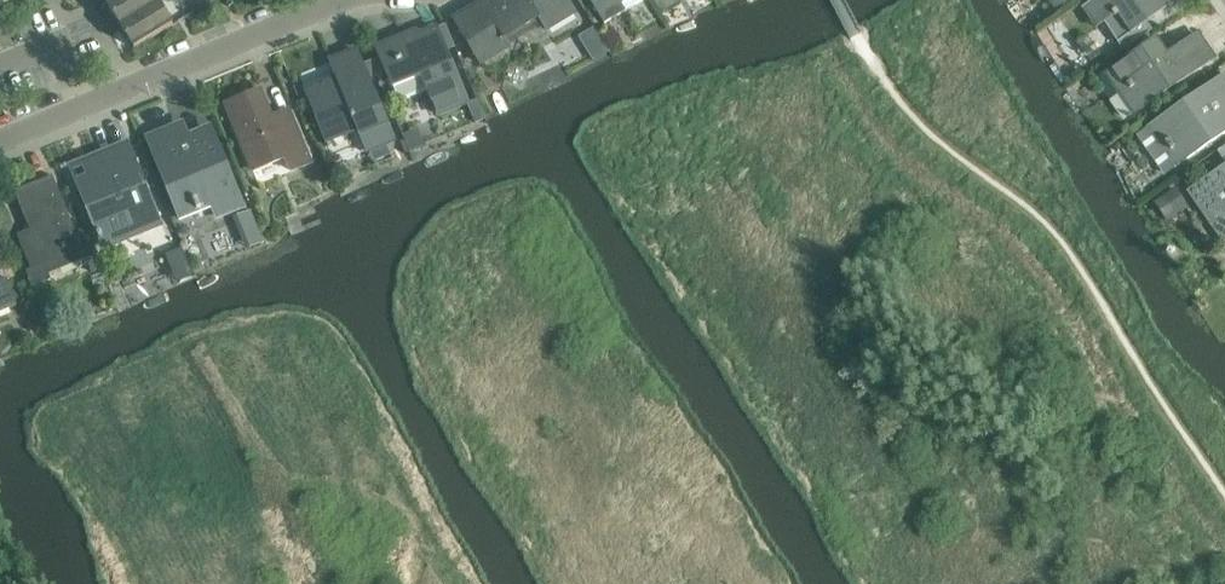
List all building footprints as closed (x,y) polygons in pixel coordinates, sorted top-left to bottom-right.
[(17,0),(0,0),(0,8),(17,0)] [(122,28),(160,5),(158,0),(121,0),(109,7),(122,28)] [(482,65),(510,48),(505,39),(540,18),(548,30),(575,13),(567,0),(486,0),(454,19),(482,65)] [(604,24),(626,11),(619,0),(590,0),(604,24)] [(1097,28),(1117,14),(1131,34),(1180,0),(1095,0),(1083,8),(1097,28)] [(160,5),(122,28),(135,49),(173,26),(160,5)] [(399,102),(427,90),(432,102),(433,102),(439,116),(468,104),(437,28),(407,40),(405,36),(377,47),(399,102)] [(1156,40),(1107,74),(1135,114),(1214,58),(1198,35),(1167,56),(1156,40)] [(357,51),(330,62),(337,79),(306,91),(326,140),(357,128),(367,152),(394,141),(357,51)] [(1218,80),(1152,125),(1171,152),(1174,149),(1183,162),(1224,134),(1224,74),(1218,80)] [(291,171),(311,163),(290,110),(272,118),(261,91),(226,105),(253,171),(286,158),(291,171)] [(212,206),(216,215),(242,204),(213,133),(191,142),(186,131),(179,134),(175,126),(147,138),(177,212),(195,205),(198,212),(212,206)] [(77,183),(103,247),(161,223),(129,145),(92,160),(95,168),(86,171),(89,178),(77,183)] [(1224,238),(1224,169),(1192,191),(1224,238)] [(87,259),(53,176),(15,192),(31,230),(18,236),(32,270),(45,265),(49,275),(87,259)] [(1156,202),(1168,221),(1188,208),(1175,189),(1156,202)] [(245,247),(266,238),(253,209),(232,218),(245,247)] [(17,305),(0,264),(0,312),(17,305)]
